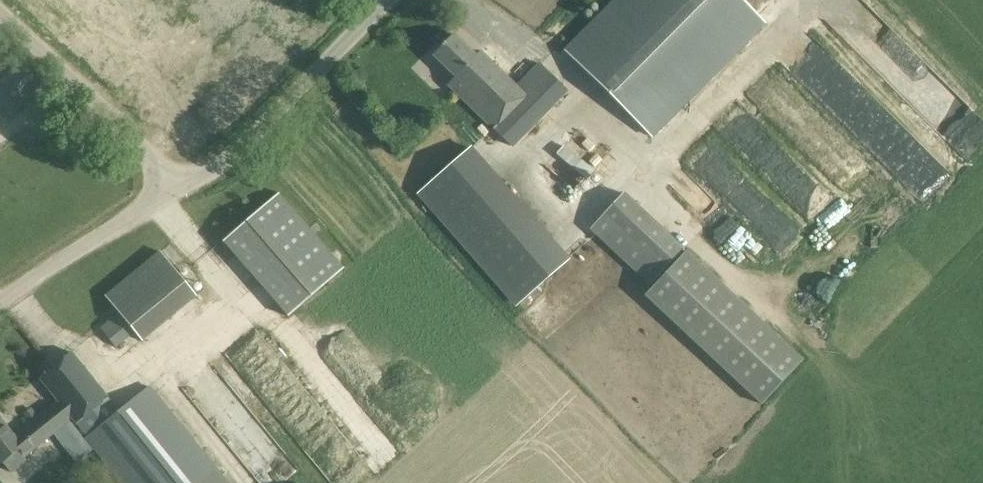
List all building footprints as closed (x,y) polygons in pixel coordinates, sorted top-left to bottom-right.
[(566,53),(625,111),(651,136),(764,21),(743,0),(618,0),(566,53)] [(453,34),(433,55),(455,76),(446,85),(491,128),(494,131),(531,93),(548,109),(566,90),(563,86),(538,62),(516,85),(481,50),(476,56),(453,34)] [(44,81),(18,59),(0,79),(0,115),(4,110),(12,117),(44,81)] [(932,121),(970,155),(982,140),(982,118),(957,94),(932,121)] [(67,133),(61,128),(57,133),(63,138),(67,133)] [(564,144),(556,154),(584,177),(593,168),(564,144)] [(470,146),(420,190),(519,303),(569,259),(470,146)] [(225,239),(222,241),(288,317),(292,313),(296,310),(352,379),(401,340),(344,268),(344,267),(279,192),(225,239)] [(684,248),(624,192),(589,229),(649,285),(684,248)] [(687,251),(645,295),(763,404),(804,360),(687,251)] [(830,254),(803,282),(823,302),(850,274),(830,254)] [(117,314),(99,328),(115,348),(133,333),(117,314)] [(1,462),(4,460),(18,449),(24,458),(54,434),(70,421),(71,420),(85,438),(84,439),(120,482),(230,482),(219,470),(150,385),(118,411),(108,398),(109,397),(71,351),(36,377),(56,401),(14,434),(0,418),(0,462),(1,462)] [(332,482),(333,482),(359,462),(275,354),(248,374),(332,482)] [(295,470),(258,424),(232,445),(263,482),(279,482),(295,470)]
